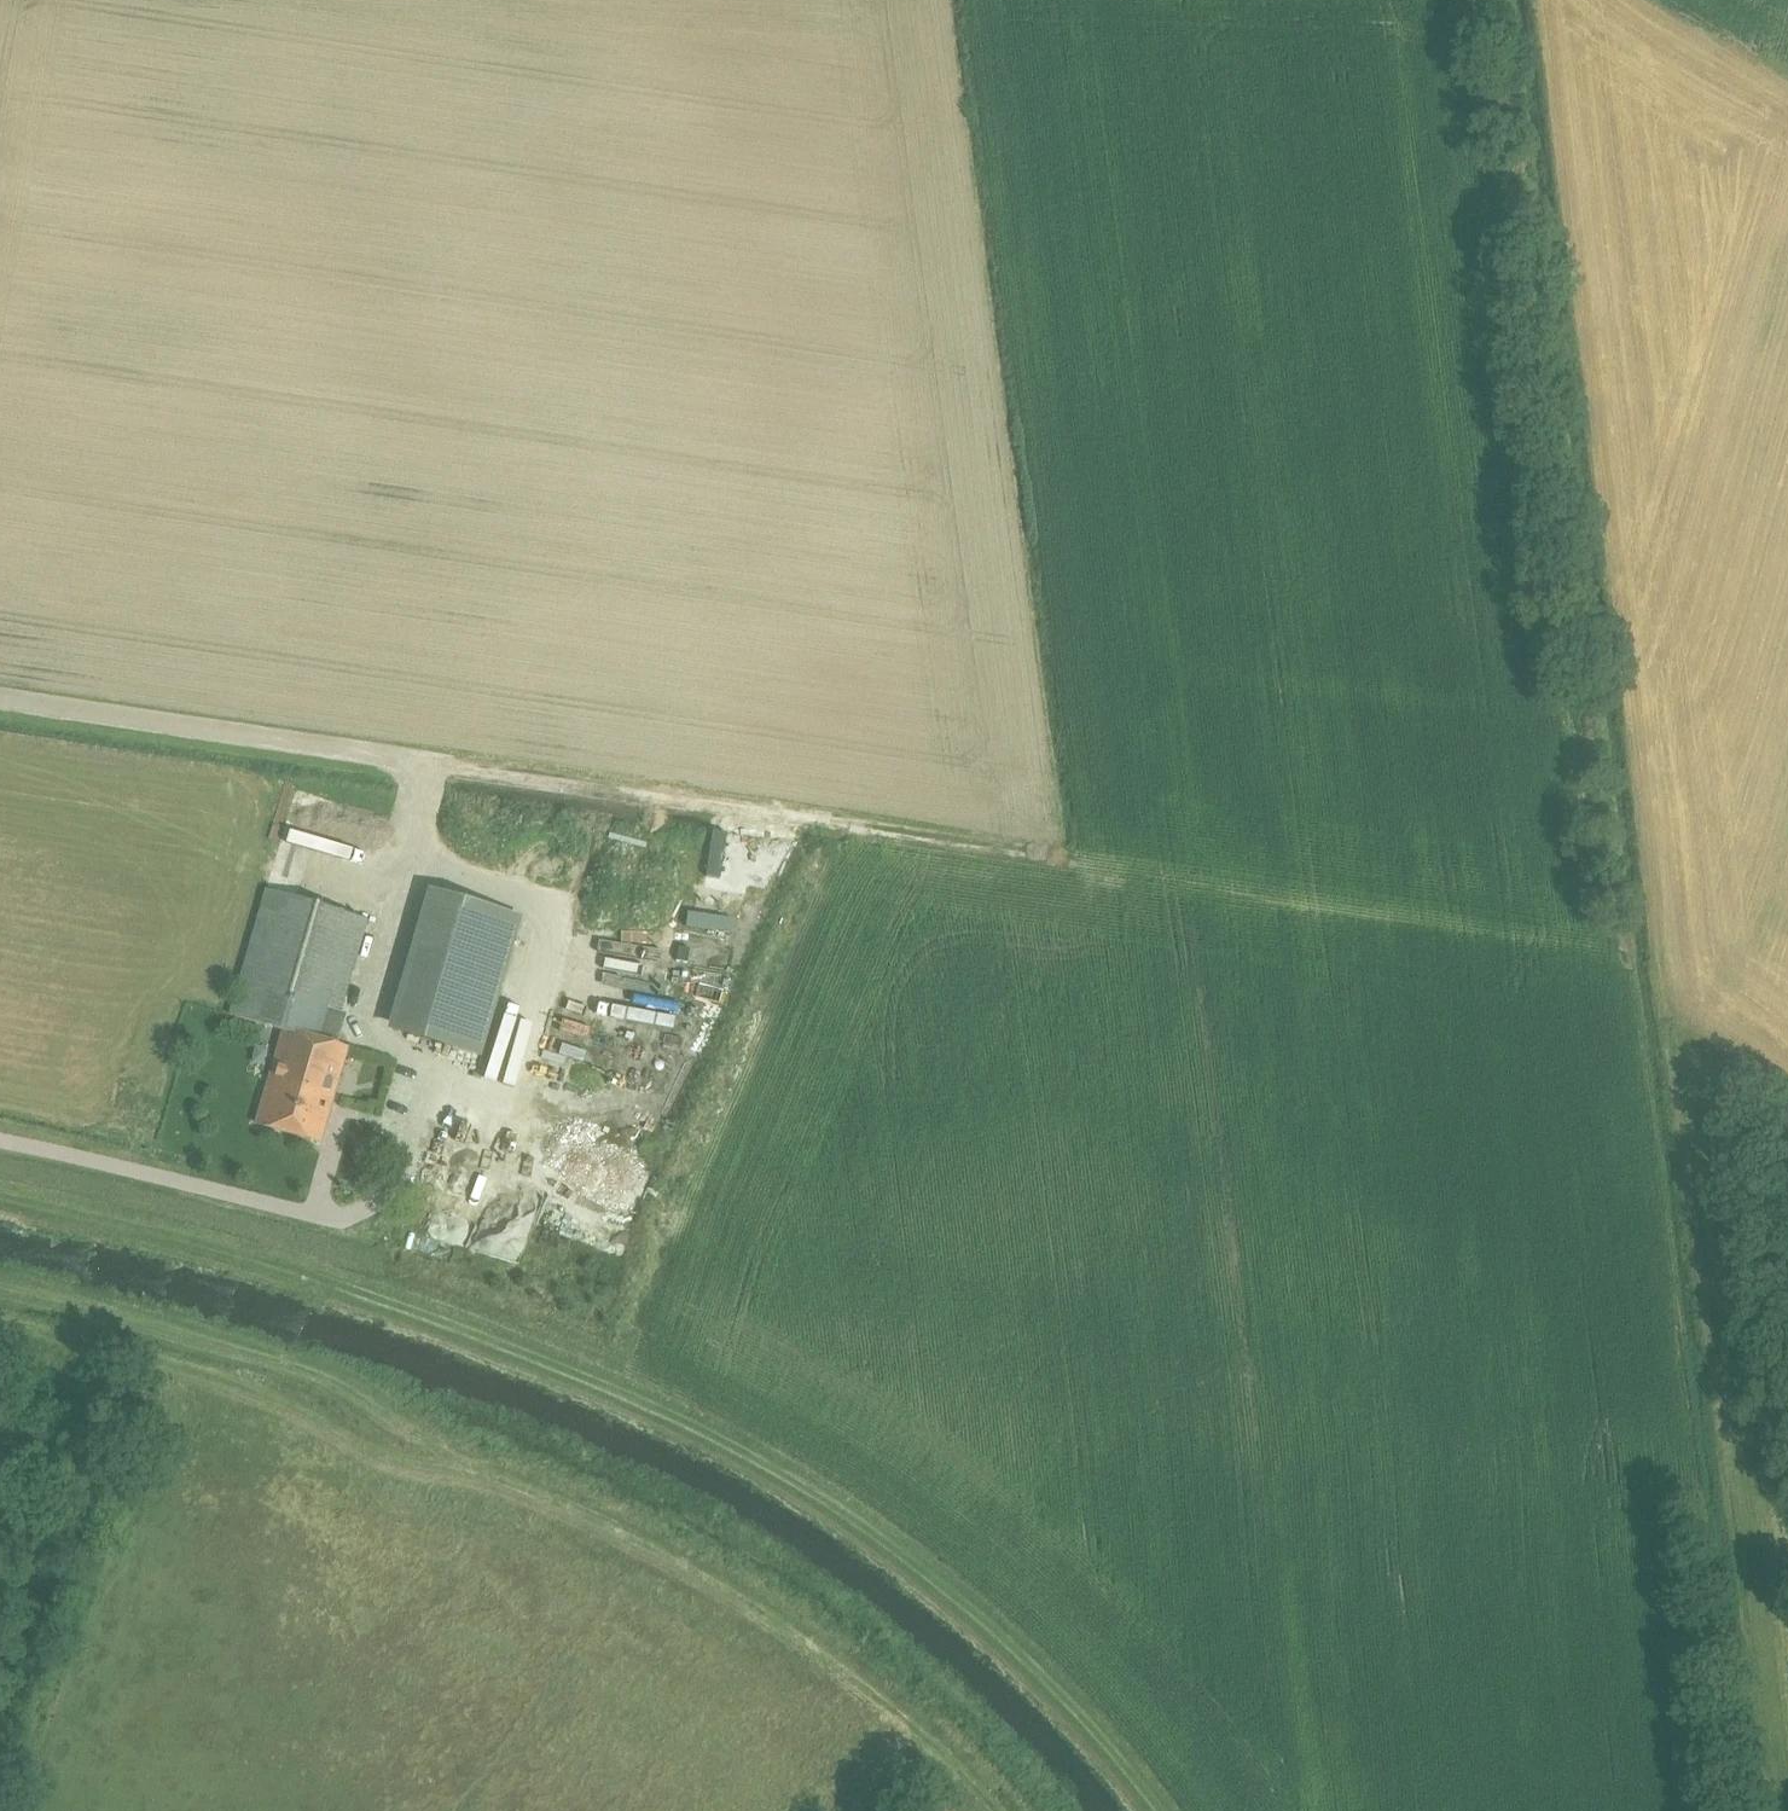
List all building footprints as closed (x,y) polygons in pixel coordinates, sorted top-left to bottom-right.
[(434,884),(416,950),(404,947),(384,1021),(469,1044),(471,1036),(492,1042),(528,909),(434,884)] [(284,1032),(257,1122),(320,1142),(349,1047),(333,1043),(369,919),(265,889),(228,1015),(284,1032)]
